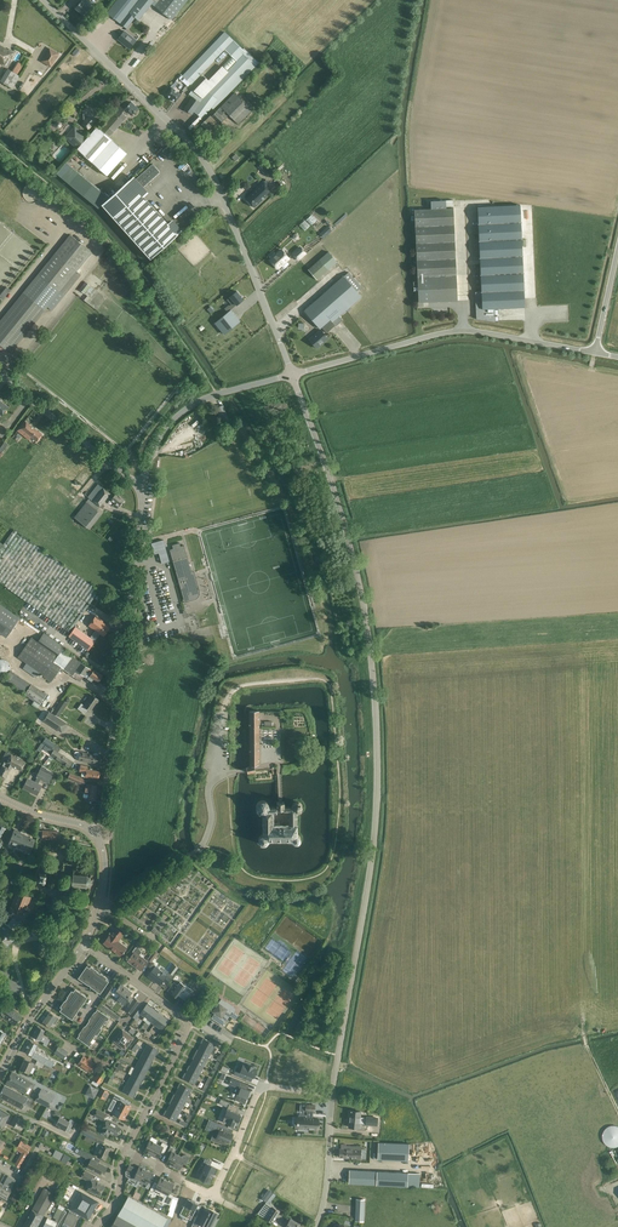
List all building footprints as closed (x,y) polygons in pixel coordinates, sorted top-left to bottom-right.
[(83,15),(85,12),(88,14),(91,10),(95,5),(89,0),(83,0),(81,1),(75,8),(83,15)] [(154,6),(172,20),(187,0),(116,0),(106,12),(127,28),(135,17),(139,20),(152,4),(154,6)] [(129,48),(136,40),(124,31),(118,39),(124,44),(129,48)] [(243,49),(234,40),(224,31),(179,78),(188,86),(190,83),(191,84),(225,49),(236,61),(231,56),(222,66),(222,65),(208,80),(206,77),(193,91),(192,90),(189,94),(192,97),(184,108),(191,114),(193,111),(203,119),(211,107),(213,109),(259,62),(244,48),(243,49)] [(0,45),(0,63),(1,64),(6,66),(11,58),(15,52),(10,50),(10,51),(0,45)] [(49,48),(41,61),(51,67),(59,53),(49,48)] [(0,81),(12,88),(19,76),(17,75),(23,65),(18,62),(12,71),(8,68),(0,81)] [(172,87),(166,95),(175,102),(181,94),(172,87)] [(234,92),(220,106),(211,116),(210,115),(201,123),(208,130),(216,122),(219,125),(224,119),(224,120),(229,115),(238,124),(252,110),(234,92)] [(109,137),(113,133),(127,116),(125,115),(128,111),(131,114),(138,108),(131,102),(128,105),(124,101),(118,108),(100,129),(97,126),(87,137),(77,148),(107,176),(127,153),(109,137)] [(82,110),(84,112),(83,114),(83,119),(84,120),(82,123),(89,129),(101,116),(94,109),(93,110),(87,104),(82,110)] [(76,127),(66,138),(77,148),(87,137),(76,127)] [(227,131),(222,136),(214,144),(219,151),(233,137),(227,131)] [(101,204),(110,197),(67,161),(57,173),(98,208),(101,204)] [(280,162),(270,170),(275,175),(284,166),(280,162)] [(143,187),(160,172),(152,164),(136,179),(142,186),(143,187)] [(143,195),(130,180),(129,180),(110,197),(101,204),(150,259),(154,256),(178,234),(157,211),(155,209),(154,207),(143,195)] [(266,193),(271,190),(273,187),(267,180),(266,180),(265,180),(264,181),(245,198),(254,207),(267,195),(266,193)] [(453,200),(431,201),(431,208),(453,207),(453,200)] [(520,205),(477,207),(481,288),(475,288),(476,319),(495,322),(495,312),(525,311),(520,205)] [(457,301),(456,275),(453,208),(414,210),(418,302),(457,301)] [(318,218),(312,212),(306,219),(312,225),(318,218)] [(324,220),(316,228),(320,232),(328,224),(324,220)] [(189,230),(195,225),(192,222),(187,227),(189,230)] [(324,238),(332,231),(327,227),(320,234),(324,238)] [(81,275),(77,271),(92,253),(70,234),(58,248),(55,253),(0,320),(0,349),(6,354),(8,353),(9,352),(10,353),(47,307),(52,310),(81,275)] [(300,247),(293,253),(298,259),(306,253),(300,247)] [(285,261),(289,258),(281,249),(276,254),(274,252),(270,256),(272,258),(270,259),(277,267),(284,260),(285,261)] [(328,251),(308,269),(316,279),(337,262),(328,251)] [(362,287),(349,272),(344,276),(344,275),(303,310),(320,329),(322,327),(326,333),(335,325),(336,326),(343,320),(340,316),(346,310),(348,312),(352,308),(351,307),(362,297),(357,291),(362,287)] [(79,289),(87,296),(84,300),(97,310),(106,298),(85,281),(79,289)] [(230,297),(227,299),(231,304),(230,305),(228,305),(224,308),(227,312),(214,323),(224,334),(240,321),(231,309),(236,305),(243,299),(237,291),(230,297)] [(320,329),(309,339),(317,348),(321,344),(321,343),(327,337),(320,329)] [(2,415),(8,406),(0,400),(0,413),(2,415)] [(223,404),(216,406),(222,421),(228,418),(223,404)] [(25,420),(17,430),(29,439),(31,437),(37,441),(42,434),(26,421),(25,420)] [(5,441),(0,448),(0,458),(3,453),(2,452),(8,444),(5,441)] [(116,493),(114,496),(110,493),(111,493),(98,483),(88,497),(89,498),(74,517),(90,529),(102,514),(97,510),(108,497),(119,506),(124,499),(116,493)] [(14,529),(0,549),(0,582),(69,632),(99,590),(14,529)] [(165,547),(164,544),(165,544),(164,540),(163,539),(163,540),(154,542),(152,543),(151,543),(153,547),(154,552),(155,554),(159,553),(162,563),(169,561),(170,561),(168,557),(167,555),(167,554),(168,554),(165,546),(165,547)] [(197,591),(184,545),(181,546),(180,542),(172,544),(173,548),(170,549),(171,553),(172,553),(172,556),(174,564),(174,563),(175,566),(176,570),(178,570),(180,575),(177,576),(184,599),(194,597),(194,596),(195,596),(196,596),(196,595),(197,594),(197,593),(197,592),(197,591)] [(20,618),(0,604),(0,633),(7,638),(20,618)] [(96,615),(89,625),(104,636),(111,626),(96,615)] [(95,641),(75,626),(68,636),(88,650),(95,641)] [(90,667),(89,668),(81,662),(73,656),(66,651),(66,652),(63,649),(64,647),(44,633),(38,641),(32,636),(17,657),(26,663),(23,668),(36,678),(40,672),(43,675),(42,676),(51,682),(59,670),(62,672),(64,669),(80,681),(84,676),(88,671),(91,673),(89,676),(98,682),(103,675),(94,669),(90,667)] [(2,676),(3,675),(5,675),(6,674),(7,674),(8,673),(9,671),(10,670),(10,669),(10,667),(10,666),(10,664),(9,663),(8,662),(7,661),(6,660),(5,660),(3,659),(2,659),(0,659),(0,675),(2,676)] [(24,694),(40,704),(47,694),(32,684),(31,684),(10,670),(4,679),(25,693),(24,694)] [(85,714),(88,708),(91,710),(99,700),(92,694),(84,705),(81,703),(78,708),(85,714)] [(59,704),(53,713),(59,717),(65,707),(59,704)] [(49,711),(43,720),(62,733),(68,724),(49,711)] [(249,766),(246,767),(247,770),(248,773),(256,772),(255,770),(255,768),(254,767),(260,765),(260,728),(260,711),(249,712),(249,766)] [(54,749),(50,755),(46,760),(39,755),(45,745),(51,749),(55,743),(45,737),(42,743),(41,743),(32,757),(47,767),(54,757),(69,767),(73,762),(54,749)] [(80,752),(76,751),(75,757),(78,760),(99,764),(100,755),(99,755),(98,754),(97,753),(95,753),(94,753),(93,753),(93,754),(80,751),(80,752)] [(11,753),(6,762),(5,761),(0,769),(0,775),(5,778),(12,766),(21,771),(26,761),(11,753)] [(79,771),(86,772),(85,777),(98,779),(100,771),(87,769),(88,766),(81,764),(79,771)] [(53,776),(40,769),(36,777),(37,778),(35,781),(28,778),(23,788),(37,795),(42,785),(38,783),(40,779),(49,783),(53,776)] [(84,785),(86,779),(70,773),(67,778),(84,785)] [(89,799),(95,800),(97,786),(86,784),(85,793),(84,793),(83,796),(84,797),(86,797),(88,797),(89,797),(89,799)] [(284,801),(280,801),(276,801),(276,807),(271,807),(270,807),(269,805),(269,803),(267,802),(266,801),(264,800),(263,800),(261,800),(259,801),(258,802),(257,803),(256,805),(256,807),(256,808),(257,810),(258,811),(259,813),(260,813),(262,814),(262,816),(262,834),(261,835),(260,836),(259,837),(258,838),(258,840),(259,841),(259,843),(261,844),(262,844),(263,845),(265,844),(266,844),(268,843),(268,841),(269,840),(291,840),(292,841),(293,842),(294,843),(295,843),(296,843),(298,843),(299,842),(300,841),(300,840),(301,839),(301,838),(300,836),(300,835),(299,834),(297,834),(297,813),(299,813),(301,812),(302,811),(303,809),(303,807),(303,806),(302,804),(301,802),(300,801),(298,801),(296,801),(294,801),(293,802),(292,803),(291,805),(291,807),(289,807),(284,807),(284,801)] [(15,829),(9,844),(15,847),(16,844),(24,847),(23,849),(30,851),(35,839),(28,837),(28,838),(20,834),(21,832),(15,829)] [(57,839),(57,831),(38,830),(38,838),(57,839)] [(73,885),(86,886),(89,886),(91,884),(92,881),(92,878),(90,876),(87,875),(74,873),(75,863),(64,862),(63,868),(46,866),(45,873),(41,872),(40,871),(39,872),(40,873),(40,878),(38,879),(39,880),(41,879),(42,879),(42,881),(43,882),(44,883),(44,887),(62,888),(61,895),(72,896),(73,885)] [(28,908),(31,897),(17,892),(8,915),(13,917),(7,924),(5,922),(0,928),(0,942),(6,947),(18,933),(11,928),(16,918),(24,921),(27,913),(22,911),(24,907),(28,908)] [(115,927),(103,943),(120,956),(127,947),(118,941),(119,941),(124,933),(115,927)] [(154,927),(151,930),(158,935),(161,931),(154,927)] [(134,952),(128,961),(133,964),(133,963),(136,966),(136,967),(140,970),(148,960),(143,957),(145,956),(141,953),(142,951),(140,949),(138,948),(136,947),(132,951),(134,952)] [(147,959),(151,962),(158,953),(154,950),(147,959)] [(167,971),(166,974),(155,966),(149,974),(157,980),(156,981),(160,984),(163,980),(167,983),(173,975),(179,967),(174,964),(168,972),(167,971)] [(87,965),(78,977),(88,985),(89,984),(90,986),(100,993),(109,981),(106,979),(107,977),(101,972),(100,973),(97,971),(98,970),(91,965),(90,967),(87,965)] [(194,992),(185,985),(180,981),(177,985),(174,982),(168,990),(176,996),(177,994),(187,1002),(194,992)] [(134,999),(130,996),(132,993),(125,987),(121,983),(114,992),(119,995),(116,999),(124,1005),(127,1000),(131,1003),(126,1010),(130,1013),(139,1002),(135,998),(134,999)] [(62,1007),(60,1010),(72,1019),(79,1009),(79,1008),(80,1007),(81,1007),(88,997),(75,988),(73,991),(72,990),(67,997),(65,1000),(60,1006),(62,1007)] [(21,1016),(5,1003),(0,1009),(0,1013),(15,1025),(21,1016)] [(147,1018),(154,1009),(151,1007),(152,1006),(148,1003),(142,1011),(139,1010),(138,1012),(137,1011),(133,1017),(136,1019),(141,1013),(145,1016),(143,1019),(145,1021),(147,1018)] [(228,1009),(219,1003),(213,1012),(215,1013),(211,1018),(223,1026),(230,1015),(235,1019),(238,1016),(235,1014),(236,1013),(235,1013),(235,1014),(234,1013),(235,1010),(232,1008),(228,1009)] [(155,1008),(154,1009),(147,1018),(155,1024),(162,1014),(158,1012),(159,1011),(155,1008)] [(92,1016),(103,1024),(106,1020),(107,1022),(110,1018),(97,1009),(95,1012),(94,1012),(92,1016)] [(58,1018),(57,1017),(50,1012),(43,1022),(50,1027),(53,1023),(54,1024),(58,1018)] [(165,1016),(165,1017),(162,1014),(155,1024),(162,1029),(170,1019),(165,1016)] [(87,1023),(99,1032),(102,1028),(101,1027),(103,1024),(92,1016),(88,1020),(89,1020),(87,1023)] [(81,1030),(93,1038),(96,1035),(97,1035),(99,1032),(87,1023),(85,1026),(81,1030)] [(47,1046),(50,1040),(43,1036),(46,1030),(38,1026),(32,1036),(44,1042),(43,1045),(46,1046),(47,1046)] [(93,1038),(81,1030),(79,1034),(79,1035),(77,1038),(90,1046),(92,1043),(91,1042),(93,1038)] [(125,1049),(133,1038),(122,1030),(114,1041),(125,1049)] [(201,1042),(202,1043),(200,1046),(211,1052),(215,1044),(203,1038),(201,1042)] [(31,1057),(44,1064),(52,1068),(55,1062),(35,1052),(38,1044),(30,1040),(24,1051),(32,1055),(31,1057)] [(159,1050),(158,1049),(148,1043),(144,1051),(154,1057),(156,1054),(157,1054),(159,1050)] [(56,1044),(52,1050),(54,1052),(64,1059),(64,1058),(67,1060),(68,1058),(66,1056),(69,1051),(59,1045),(58,1045),(56,1044)] [(211,1052),(200,1046),(198,1050),(197,1050),(195,1054),(196,1054),(207,1060),(211,1052)] [(139,1059),(151,1065),(153,1061),(152,1060),(154,1057),(144,1051),(139,1059)] [(196,1054),(195,1054),(195,1053),(193,1058),(194,1059),(192,1062),(203,1068),(207,1060),(196,1054)] [(96,1064),(87,1059),(83,1056),(78,1064),(90,1073),(96,1064)] [(39,1065),(25,1059),(21,1068),(29,1073),(32,1066),(37,1069),(39,1065)] [(135,1067),(146,1073),(148,1069),(149,1070),(151,1065),(139,1059),(135,1067)] [(188,1070),(198,1075),(203,1068),(192,1062),(190,1066),(189,1065),(187,1069),(188,1070)] [(237,1067),(234,1074),(233,1075),(247,1080),(245,1079),(246,1075),(253,1077),(254,1074),(255,1074),(257,1069),(254,1067),(247,1064),(244,1063),(242,1068),(237,1067)] [(52,1068),(44,1064),(42,1068),(50,1072),(52,1068)] [(145,1077),(144,1076),(146,1073),(135,1067),(131,1075),(143,1081),(145,1077)] [(91,1079),(93,1080),(91,1083),(97,1086),(99,1083),(100,1084),(107,1072),(101,1068),(95,1077),(93,1075),(91,1079)] [(194,1083),(198,1075),(188,1070),(186,1074),(185,1073),(182,1077),(194,1083)] [(34,1085),(31,1084),(32,1082),(12,1072),(6,1083),(26,1094),(29,1087),(32,1089),(34,1085)] [(141,1086),(143,1081),(131,1075),(127,1083),(138,1088),(139,1085),(141,1086)] [(239,1088),(235,1099),(239,1101),(239,1102),(245,1104),(249,1093),(246,1091),(249,1084),(231,1077),(228,1084),(239,1088)] [(136,1092),(138,1088),(127,1083),(123,1091),(134,1097),(137,1092),(136,1092)] [(177,1087),(179,1088),(177,1091),(187,1097),(192,1089),(180,1083),(177,1087)] [(0,1094),(0,1097),(22,1109),(24,1104),(31,1108),(34,1101),(5,1085),(0,1094)] [(93,1099),(98,1090),(89,1085),(87,1090),(88,1093),(87,1094),(88,1094),(89,1097),(93,1099)] [(101,1087),(97,1095),(104,1099),(109,1091),(101,1087)] [(187,1097),(177,1091),(175,1095),(174,1094),(172,1098),(183,1105),(187,1097)] [(40,1092),(36,1100),(43,1104),(49,1107),(53,1099),(40,1092)] [(124,1119),(131,1106),(122,1102),(124,1099),(115,1094),(113,1099),(117,1101),(111,1111),(121,1116),(120,1117),(124,1119)] [(169,1107),(179,1112),(183,1105),(172,1098),(169,1103),(170,1103),(169,1107)] [(179,1112),(169,1107),(167,1110),(166,1110),(163,1114),(175,1120),(179,1112)] [(1,1128),(4,1123),(9,1114),(0,1108),(0,1127),(1,1128)] [(107,1136),(109,1133),(112,1134),(113,1133),(117,1136),(118,1134),(120,1134),(121,1132),(120,1130),(121,1128),(114,1125),(115,1124),(104,1118),(107,1114),(97,1108),(93,1115),(103,1121),(104,1120),(106,1121),(100,1132),(107,1136)] [(238,1122),(241,1114),(227,1109),(223,1120),(228,1122),(227,1123),(234,1125),(236,1121),(238,1122)] [(366,1117),(360,1116),(361,1111),(349,1110),(349,1116),(350,1117),(350,1118),(349,1127),(359,1127),(359,1123),(365,1124),(365,1125),(377,1126),(378,1115),(372,1115),(372,1117),(366,1116),(366,1117)] [(313,1119),(313,1112),(307,1111),(307,1115),(299,1114),(299,1118),(298,1117),(298,1122),(297,1122),(297,1123),(298,1123),(297,1127),(298,1127),(298,1131),(308,1131),(308,1128),(318,1129),(318,1119),(313,1119)] [(24,1120),(15,1115),(11,1124),(21,1130),(25,1122),(24,1120)] [(68,1132),(74,1121),(70,1119),(69,1122),(60,1117),(56,1124),(60,1126),(59,1128),(68,1132)] [(229,1143),(233,1134),(226,1132),(228,1127),(210,1120),(208,1124),(212,1126),(211,1130),(215,1132),(213,1136),(217,1137),(216,1138),(217,1138),(216,1141),(226,1145),(227,1142),(229,1143)] [(613,1147),(615,1147),(617,1147),(617,1146),(617,1126),(615,1126),(613,1125),(611,1126),(610,1126),(608,1127),(606,1128),(605,1129),(604,1131),(603,1133),(603,1135),(602,1136),(603,1138),(603,1140),(604,1142),(605,1144),(606,1145),(608,1146),(610,1147),(611,1147),(613,1147)] [(84,1140),(92,1144),(98,1133),(84,1126),(80,1133),(86,1136),(84,1140)] [(151,1154),(157,1144),(150,1140),(152,1137),(149,1136),(145,1142),(148,1144),(144,1151),(151,1154)] [(31,1146),(21,1140),(16,1149),(21,1152),(19,1156),(24,1159),(31,1146)] [(111,1148),(102,1144),(100,1142),(97,1142),(96,1150),(99,1151),(97,1155),(106,1159),(111,1148)] [(409,1151),(409,1143),(379,1142),(378,1159),(408,1161),(409,1151)] [(157,1144),(151,1154),(158,1158),(162,1151),(165,1152),(168,1146),(162,1143),(161,1146),(157,1144)] [(340,1148),(339,1157),(346,1157),(346,1158),(361,1158),(361,1146),(347,1145),(346,1149),(340,1148)] [(173,1166),(179,1155),(172,1151),(173,1148),(170,1147),(167,1153),(170,1155),(166,1162),(173,1166)] [(82,1164),(87,1167),(100,1174),(103,1170),(105,1171),(107,1167),(98,1163),(100,1159),(80,1149),(78,1153),(85,1158),(82,1164)] [(63,1153),(60,1160),(67,1163),(70,1156),(63,1153)] [(179,1155),(173,1166),(180,1169),(183,1162),(186,1163),(190,1157),(187,1155),(185,1154),(184,1154),(183,1155),(182,1155),(182,1156),(179,1155)] [(199,1177),(209,1182),(216,1168),(210,1165),(211,1161),(205,1158),(203,1162),(205,1163),(199,1177)] [(132,1166),(129,1165),(125,1172),(126,1172),(126,1176),(135,1181),(136,1178),(140,1181),(146,1170),(139,1166),(136,1172),(134,1171),(135,1167),(132,1166)] [(349,1169),(349,1183),(376,1185),(407,1186),(419,1186),(420,1173),(408,1173),(408,1172),(377,1171),(349,1169)] [(85,1170),(82,1177),(92,1182),(91,1185),(92,1186),(89,1190),(95,1194),(96,1193),(100,1195),(105,1186),(92,1179),(94,1175),(85,1170)] [(146,1170),(140,1181),(147,1184),(146,1187),(148,1189),(152,1182),(149,1181),(153,1173),(146,1170)] [(6,1200),(7,1197),(12,1189),(8,1187),(9,1186),(12,1181),(14,1182),(16,1180),(8,1176),(4,1183),(4,1184),(0,1182),(0,1197),(6,1200)] [(160,1195),(168,1181),(160,1177),(157,1185),(153,1183),(150,1190),(153,1192),(159,1195),(160,1195)] [(168,1181),(160,1195),(163,1197),(164,1198),(162,1201),(170,1205),(173,1196),(169,1194),(174,1184),(168,1181)] [(45,1212),(55,1194),(43,1188),(22,1226),(35,1226),(37,1226),(45,1212)] [(269,1200),(271,1202),(277,1194),(275,1192),(269,1200)] [(88,1219),(97,1202),(81,1193),(71,1209),(88,1219)] [(171,1221),(128,1196),(111,1226),(168,1226),(171,1221)] [(191,1220),(199,1204),(188,1199),(180,1214),(191,1220)] [(363,1221),(364,1199),(356,1199),(355,1221),(363,1221)] [(280,1211),(266,1202),(258,1213),(273,1223),(280,1211)] [(54,1221),(58,1222),(64,1211),(58,1208),(53,1217),(56,1218),(54,1221)] [(69,1210),(68,1213),(64,1211),(58,1222),(55,1226),(68,1226),(69,1225),(73,1226),(78,1216),(69,1210)] [(217,1213),(211,1210),(210,1212),(206,1210),(203,1216),(201,1215),(197,1223),(206,1226),(211,1226),(217,1213)] [(286,1226),(302,1226),(299,1225),(299,1224),(291,1218),(290,1219),(287,1217),(283,1224),(286,1226)]
